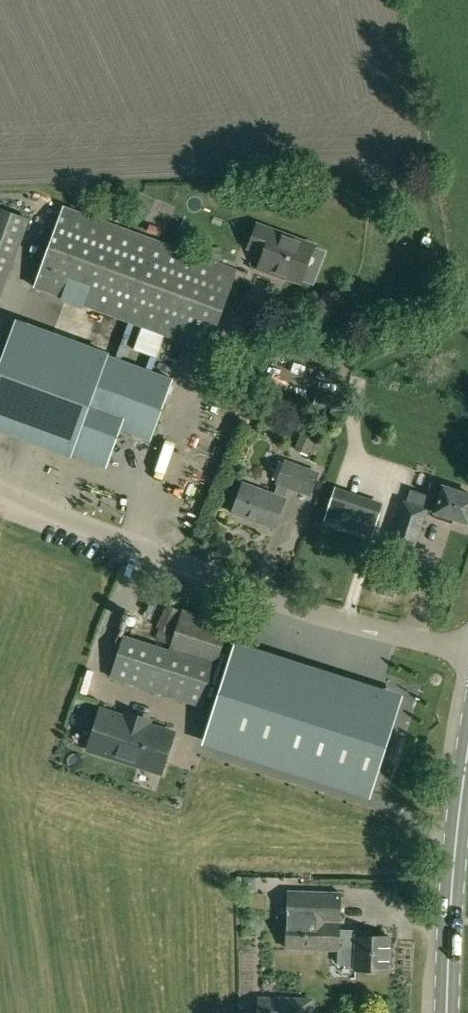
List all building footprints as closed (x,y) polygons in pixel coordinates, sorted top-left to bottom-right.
[(64,205),(34,286),(130,321),(186,341),(207,349),(236,269),(64,205)] [(276,272),(301,281),(307,264),(319,254),(313,248),(314,245),(258,224),(251,243),(266,249),(259,268),(276,274),(276,272)] [(186,341),(130,321),(116,359),(55,337),(50,350),(16,337),(0,379),(0,426),(106,465),(107,464),(137,476),(151,437),(156,439),(172,395),(167,393),(186,341)] [(318,432),(304,427),(294,450),(308,456),(318,432)] [(278,484),(275,494),(244,483),(233,512),(275,527),(286,498),(289,488),(311,496),(321,471),(285,458),(276,483),(278,484)] [(444,487),(432,483),(428,495),(412,490),(407,502),(404,501),(391,541),(414,548),(426,513),(422,512),(424,508),(436,512),(434,517),(453,523),(455,517),(467,522),(467,494),(445,486),(444,487)] [(388,510),(343,495),(334,522),(359,530),(377,536),(379,537),(388,510)] [(394,596),(400,577),(384,572),(378,591),(394,596)] [(229,625),(183,610),(170,650),(216,665),(229,625)] [(170,650),(124,635),(111,674),(202,704),(216,665),(170,650)] [(368,791),(398,698),(374,690),(368,709),(228,664),(204,738),(368,791)] [(125,717),(102,709),(89,749),(161,772),(174,732),(149,724),(150,719),(127,712),(125,717)] [(342,893),(289,891),(287,948),(339,949),(342,893)] [(356,970),(388,971),(390,936),(371,935),(371,931),(341,930),(339,949),(339,963),(356,964),(356,970)] [(257,1012),(296,1012),(297,997),(258,996),(257,1012)]
